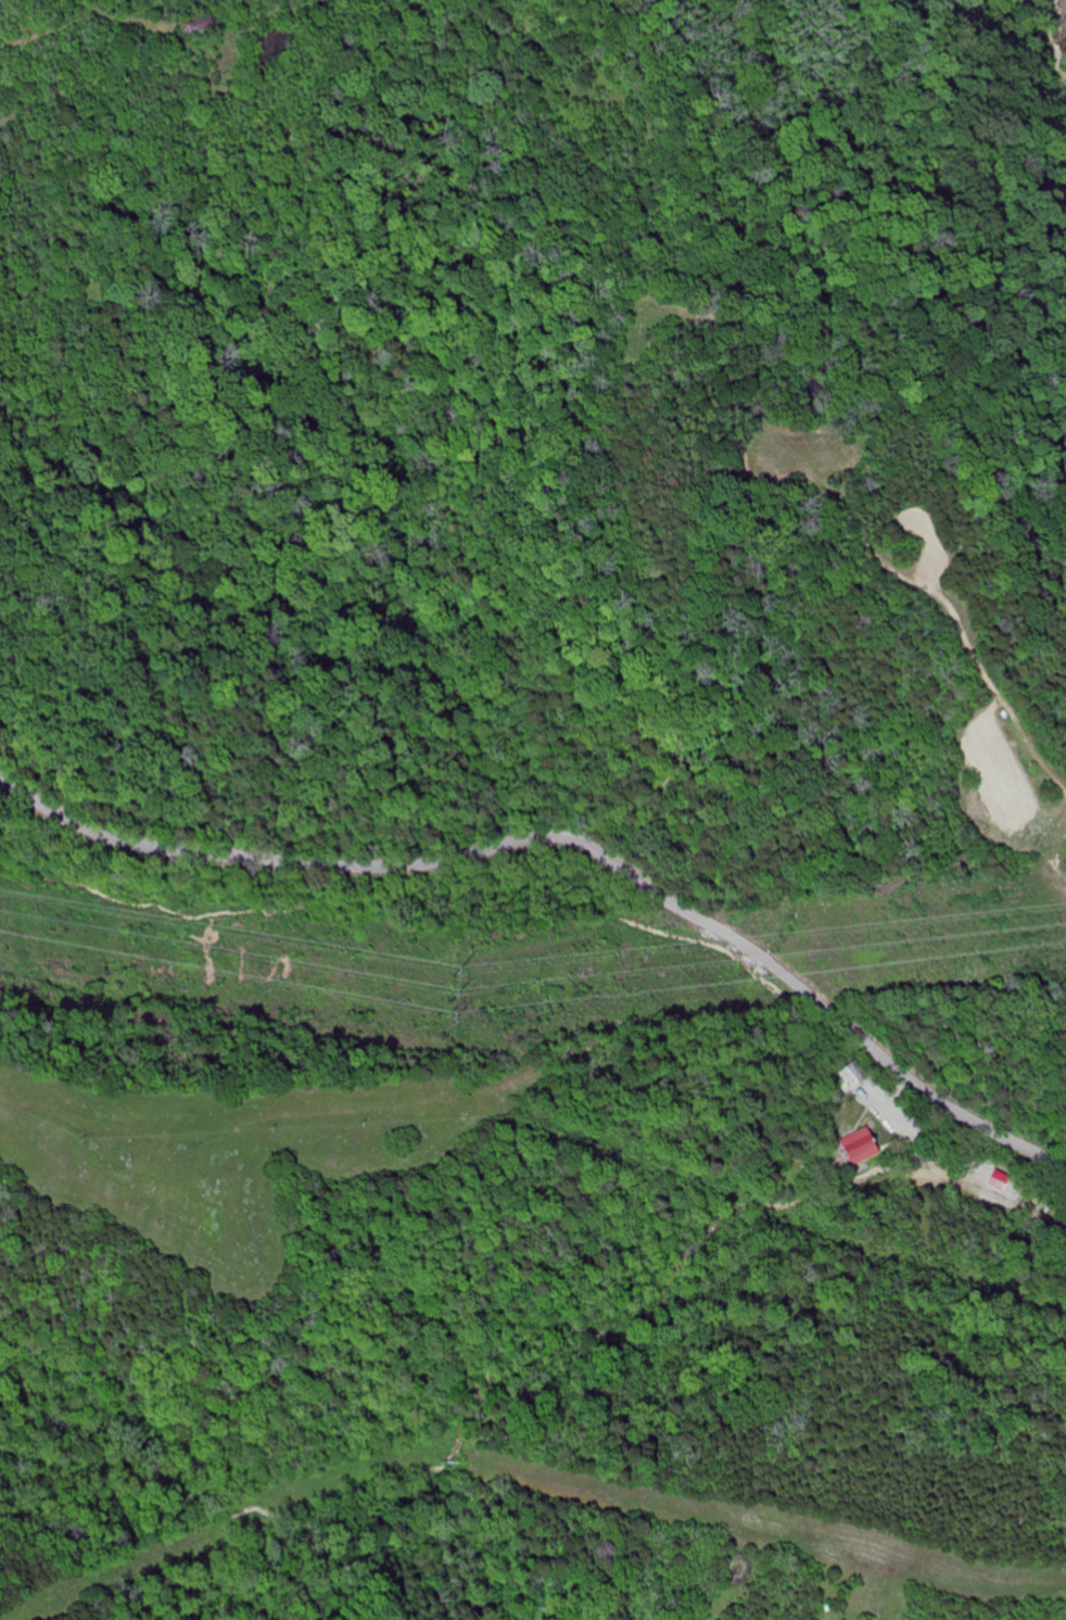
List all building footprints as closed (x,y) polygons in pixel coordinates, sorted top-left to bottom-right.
[(843,1140),(856,1167),(886,1152),(874,1125),(843,1140)]
